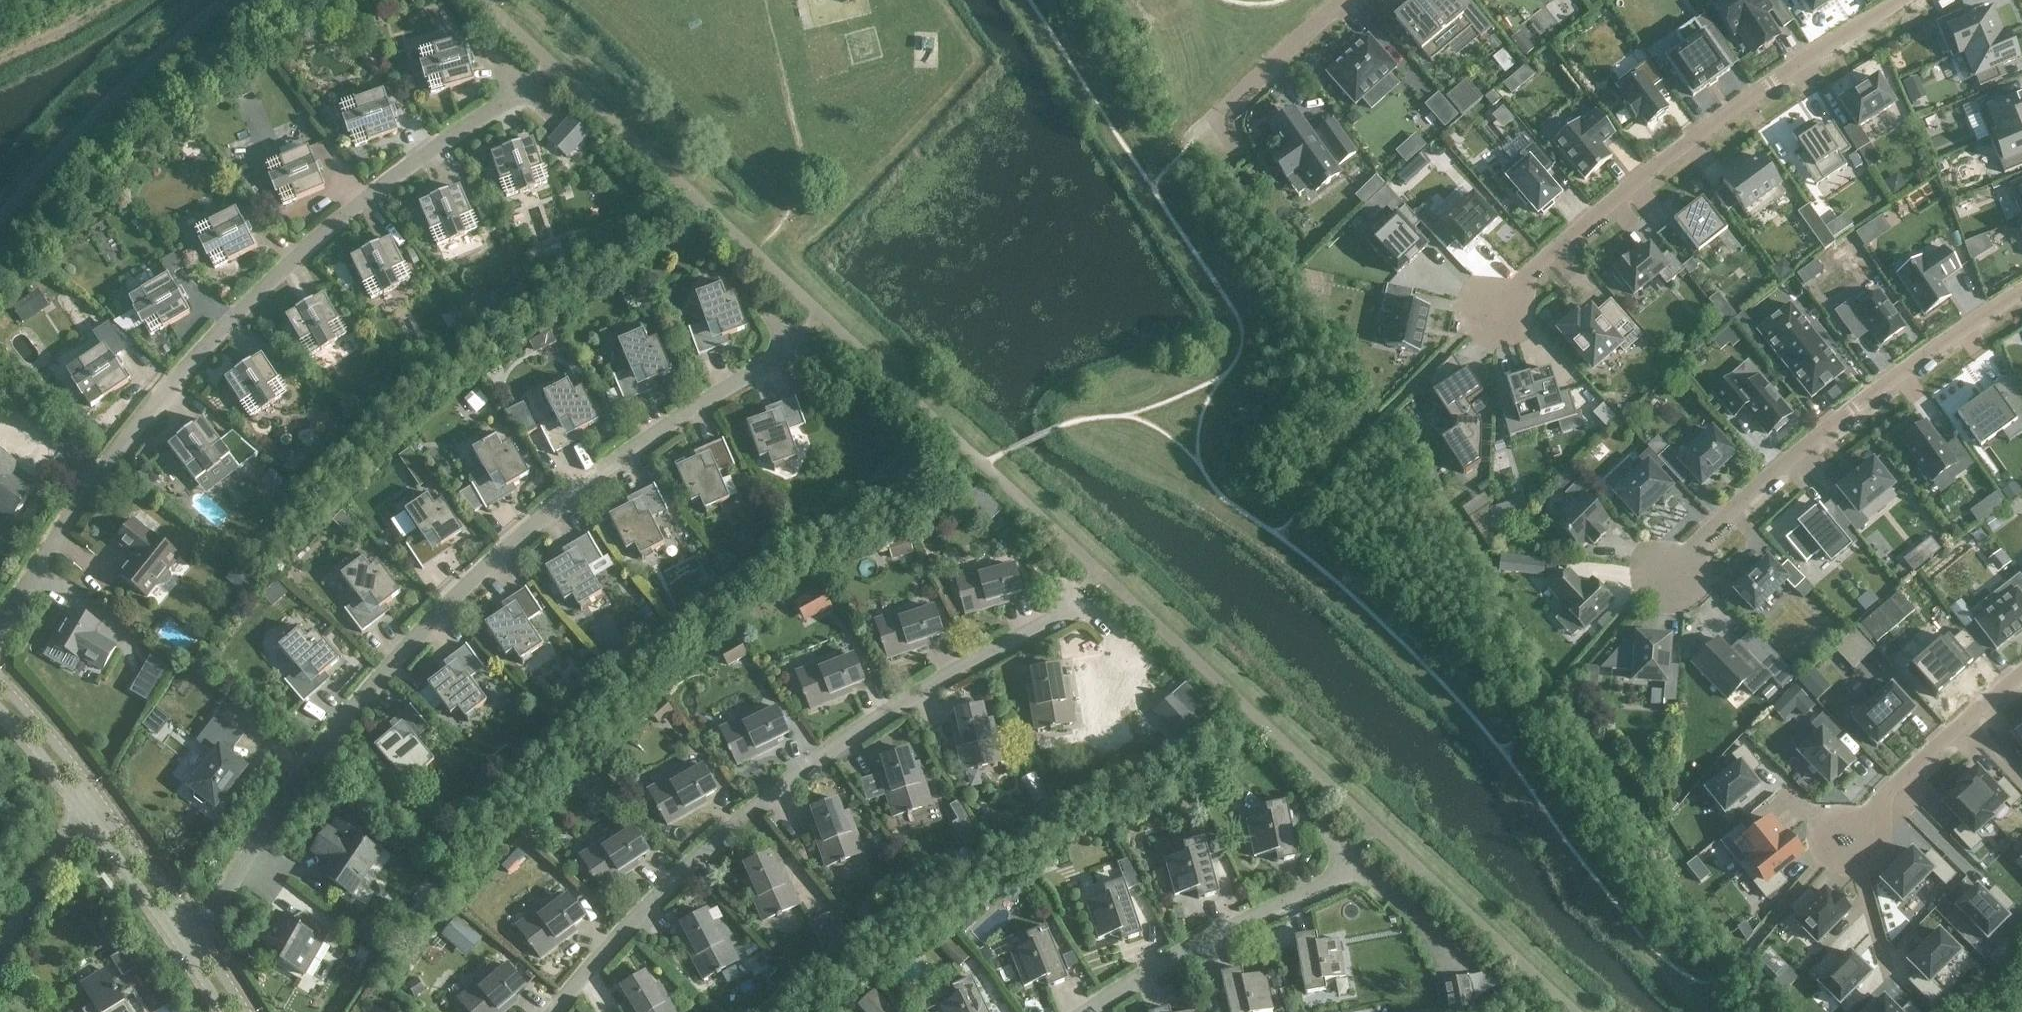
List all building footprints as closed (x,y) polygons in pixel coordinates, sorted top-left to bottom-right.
[(1468,0),(1452,0),(1451,1),(1450,0),(1404,0),(1403,1),(1409,9),(1396,20),(1421,51),(1422,50),(1430,59),(1446,46),(1438,37),(1462,17),(1480,38),(1492,28),(1468,0)] [(1762,0),(1720,0),(1713,4),(1732,32),(1737,29),(1753,53),(1779,36),(1763,12),(1768,9),(1762,0)] [(1813,14),(1831,2),(1834,0),(1803,0),(1813,14)] [(1793,21),(1781,2),(1770,9),(1783,28),(1793,21)] [(1962,11),(1936,22),(1951,58),(2006,34),(2006,33),(2001,35),(1991,11),(1972,19),(1966,22),(1962,11)] [(1687,47),(1667,60),(1693,96),(1739,64),(1703,14),(1677,33),(1687,47)] [(1961,56),(1950,61),(1959,83),(1970,78),(1971,79),(1975,77),(1979,87),(2001,78),(1996,68),(2017,59),(2006,34),(1951,58),(1960,55),(1961,56)] [(1396,68),(1368,36),(1326,74),(1355,105),(1362,99),(1371,109),(1385,97),(1376,87),(1396,68)] [(1527,38),(1517,46),(1524,56),(1535,47),(1527,38)] [(463,40),(461,41),(419,52),(423,65),(422,65),(426,81),(427,81),(431,94),(474,82),(471,69),(467,53),(466,53),(463,40)] [(1505,52),(1496,60),(1504,69),(1513,61),(1505,52)] [(292,58),(282,65),(289,75),(297,69),(297,65),(292,58)] [(1624,105),(1636,121),(1639,118),(1647,127),(1657,119),(1658,120),(1666,114),(1665,113),(1668,111),(1652,89),(1662,81),(1647,61),(1615,85),(1628,102),(1624,105)] [(1918,75),(1903,82),(1912,102),(1927,96),(1918,75)] [(1513,76),(1504,83),(1512,93),(1521,86),(1513,76)] [(247,78),(233,84),(239,98),(254,92),(247,78)] [(1869,145),(1860,129),(1858,128),(1894,105),(1877,78),(1840,101),(1854,123),(1843,131),(1857,153),(1857,152),(1869,145)] [(1467,84),(1452,97),(1465,113),(1480,100),(1467,84)] [(1493,90),(1484,98),(1492,107),(1501,99),(1493,90)] [(394,120),(390,108),(389,104),(388,105),(383,92),(341,107),(345,120),(344,120),(350,136),(351,135),(355,148),(398,133),(393,120),(394,120)] [(1990,138),(2021,125),(2021,95),(2011,100),(2005,102),(2001,92),(1975,102),(1990,138)] [(1440,95),(1428,106),(1447,127),(1459,116),(1440,95)] [(1579,120),(1553,142),(1584,180),(1611,158),(1601,145),(1615,134),(1596,111),(1582,123),(1579,120)] [(572,115),(550,140),(570,158),(592,134),(572,115)] [(1297,116),(1274,132),(1286,148),(1278,154),(1291,174),(1300,168),(1316,191),(1325,184),(1326,185),(1329,182),(1339,175),(1332,165),(1337,161),(1339,165),(1355,153),(1334,124),(1318,135),(1319,137),(1314,140),(1297,116)] [(1808,123),(1792,134),(1804,153),(1797,157),(1812,179),(1823,172),(1827,179),(1847,166),(1840,157),(1850,150),(1833,123),(1823,130),(1820,127),(1813,131),(1808,123)] [(1990,138),(2004,173),(2021,166),(2021,125),(1990,138)] [(1415,133),(1395,151),(1406,163),(1426,145),(1415,133)] [(1510,163),(1501,171),(1520,194),(1517,196),(1525,207),(1529,204),(1537,214),(1540,212),(1542,215),(1553,206),(1550,203),(1559,195),(1543,176),(1553,167),(1523,133),(1501,152),(1510,163)] [(520,145),(516,146),(504,150),(504,151),(492,155),(506,198),(519,194),(535,189),(535,188),(547,184),(533,141),(520,145)] [(1869,145),(1857,152),(1866,167),(1879,159),(1869,145)] [(320,176),(315,165),(314,161),(313,161),(308,149),(266,166),(271,179),(270,179),(277,195),(278,194),(283,206),(324,189),(319,177),(320,176)] [(1779,188),(1781,187),(1759,157),(1745,167),(1744,167),(1736,173),(1737,173),(1722,184),(1725,187),(1715,194),(1727,212),(1738,205),(1744,213),(1766,198),(1771,205),(1785,195),(1779,188)] [(1401,170),(1396,175),(1405,185),(1410,180),(1401,170)] [(1375,175),(1366,184),(1375,193),(1384,184),(1375,175)] [(2009,185),(2021,218),(2021,179),(2009,185)] [(1386,186),(1375,196),(1394,216),(1405,206),(1386,186)] [(447,193),(443,194),(432,199),(432,200),(420,205),(437,247),(449,241),(450,242),(465,236),(465,235),(477,230),(460,188),(447,193)] [(1484,232),(1484,231),(1496,220),(1472,195),(1441,225),(1423,205),(1413,215),(1420,223),(1446,250),(1455,242),(1463,251),(1475,240),(1476,240),(1484,232)] [(1674,221),(1698,253),(1727,231),(1702,199),(1674,221)] [(1394,216),(1366,242),(1397,275),(1407,265),(1408,266),(1410,265),(1416,259),(1417,258),(1416,257),(1426,247),(1412,231),(1420,223),(1413,215),(1405,206),(1394,216)] [(491,209),(479,214),(484,226),(496,221),(491,209)] [(250,237),(244,226),(242,222),(236,211),(195,231),(201,243),(200,243),(208,258),(209,258),(215,269),(255,249),(249,237),(250,237)] [(1818,219),(1807,227),(1814,237),(1825,229),(1818,219)] [(1863,228),(1855,234),(1864,247),(1872,242),(1863,228)] [(1984,235),(1965,243),(1971,260),(1992,248),(1984,235)] [(378,245),(374,247),(363,253),(351,259),(371,300),(383,294),(384,295),(399,287),(398,286),(410,280),(390,240),(378,246),(378,245)] [(1629,259),(1614,271),(1616,273),(1612,275),(1622,287),(1625,285),(1634,295),(1659,275),(1666,284),(1683,270),(1668,252),(1659,259),(1649,247),(1631,261),(1629,259)] [(1922,258),(1897,275),(1925,314),(1949,297),(1940,283),(1959,270),(1945,248),(1925,262),(1922,258)] [(174,254),(161,261),(170,276),(186,266),(174,254)] [(1781,261),(1771,268),(1781,281),(1793,271),(1786,262),(1781,261)] [(1806,267),(1797,274),(1805,286),(1815,278),(1806,267)] [(133,297),(129,299),(136,311),(135,311),(143,326),(144,325),(151,337),(190,314),(183,303),(184,302),(175,288),(168,277),(164,279),(161,274),(130,292),(133,297)] [(747,329),(735,295),(734,294),(725,297),(719,281),(718,282),(720,286),(696,295),(706,322),(688,328),(698,356),(699,356),(699,355),(726,345),(723,337),(747,329)] [(1386,346),(1419,353),(1429,306),(1410,302),(1412,291),(1387,285),(1385,297),(1396,300),(1386,346)] [(1866,325),(1880,346),(1905,328),(1879,292),(1856,309),(1851,301),(1836,312),(1852,335),(1866,325)] [(56,319),(75,309),(67,296),(49,306),(56,319)] [(335,342),(346,335),(324,296),(312,303),(312,302),(308,304),(297,310),(298,311),(286,318),(309,357),(320,350),(321,351),(335,343),(335,342)] [(36,299),(16,313),(23,323),(43,309),(36,299)] [(1563,328),(1560,331),(1592,368),(1618,345),(1624,352),(1641,336),(1614,305),(1597,319),(1590,311),(1580,320),(1577,316),(1573,319),(1571,316),(1560,325),(1563,328)] [(1729,306),(1719,314),(1727,323),(1736,316),(1729,306)] [(1791,306),(1758,333),(1812,400),(1845,373),(1791,306)] [(1731,324),(1711,341),(1720,351),(1729,344),(1732,348),(1743,339),(1731,324)] [(648,383),(671,373),(657,339),(648,343),(641,327),(640,328),(642,332),(619,342),(630,369),(613,376),(624,403),(626,403),(625,402),(651,391),(648,383)] [(551,332),(529,343),(535,354),(556,343),(551,332)] [(129,383),(127,380),(130,378),(124,371),(122,373),(121,372),(122,371),(113,357),(112,358),(104,347),(67,372),(74,383),(74,384),(83,397),(84,397),(91,408),(129,383)] [(1480,463),(1481,426),(1466,404),(1482,394),(1466,370),(1463,372),(1452,355),(1426,382),(1433,392),(1432,393),(1456,430),(1440,440),(1463,474),(1480,463)] [(250,363),(246,365),(236,372),(236,373),(225,381),(250,418),(261,411),(262,411),(276,402),(275,401),(286,394),(261,356),(250,364),(250,363)] [(1549,370),(1528,376),(1543,427),(1577,416),(1569,391),(1557,395),(1549,370)] [(1514,408),(1502,412),(1509,437),(1543,427),(1528,376),(1506,383),(1514,408)] [(1767,434),(1773,429),(1776,432),(1787,423),(1784,419),(1791,414),(1759,377),(1748,387),(1745,384),(1741,387),(1732,376),(1713,393),(1733,417),(1744,407),(1767,434)] [(576,433),(599,422),(582,388),(573,393),(566,378),(565,379),(567,383),(544,394),(557,420),(541,428),(554,455),(555,454),(554,453),(580,440),(576,433)] [(477,389),(464,400),(475,414),(489,402),(477,389)] [(1995,392),(1959,418),(1982,450),(2018,424),(1995,392)] [(798,458),(788,431),(805,425),(795,397),(794,398),(795,399),(768,408),(771,416),(747,424),(759,460),(769,456),(774,472),(775,471),(774,467),(798,458)] [(1602,404),(1591,415),(1595,419),(1598,416),(1608,426),(1616,418),(1602,404)] [(324,412),(324,418),(329,424),(338,415),(329,407),(324,412)] [(179,439),(168,447),(196,483),(206,475),(207,475),(220,465),(219,464),(230,456),(239,468),(259,453),(233,431),(219,442),(203,421),(192,429),(191,428),(178,438),(179,439)] [(1926,482),(1929,479),(1931,482),(1946,472),(1952,480),(1973,465),(1955,440),(1944,448),(1925,422),(1901,440),(1920,466),(1917,469),(1926,482)] [(1721,466),(1734,455),(1712,431),(1680,460),(1668,448),(1657,458),(1681,484),(1691,474),(1701,485),(1714,474),(1715,473),(1720,467),(1721,468),(1722,467),(1721,466)] [(483,469),(469,477),(473,484),(471,485),(486,510),(487,510),(487,509),(511,495),(507,488),(529,475),(510,443),(502,448),(494,433),(492,434),(495,438),(473,451),(483,469)] [(729,500),(718,473),(735,466),(723,439),(722,440),(722,441),(696,452),(699,459),(676,469),(691,504),(700,500),(706,515),(708,514),(706,510),(729,500)] [(11,521),(14,518),(12,517),(29,492),(30,493),(32,490),(13,477),(20,465),(17,463),(16,465),(7,459),(8,457),(7,455),(6,454),(4,453),(3,451),(0,450),(0,514),(11,521)] [(1640,472),(1616,494),(1626,505),(1622,508),(1631,518),(1635,514),(1638,518),(1670,488),(1656,473),(1663,466),(1648,450),(1633,465),(1640,472)] [(1838,490),(1847,501),(1838,509),(1856,532),(1867,522),(1859,513),(1892,486),(1873,462),(1860,472),(1851,479),(1838,490)] [(423,466),(410,475),(419,488),(432,479),(423,466)] [(1569,467),(1561,475),(1568,483),(1577,475),(1569,467)] [(271,471),(261,483),(273,494),(284,481),(271,471)] [(1580,480),(1565,494),(1574,503),(1554,522),(1556,525),(1553,528),(1564,539),(1567,536),(1579,548),(1588,540),(1593,545),(1605,534),(1599,528),(1608,520),(1583,495),(1589,490),(1580,480)] [(2014,481),(2001,490),(2008,501),(2021,492),(2014,481)] [(664,545),(651,519),(667,511),(654,485),(653,485),(654,486),(628,499),(632,506),(609,517),(626,551),(635,546),(642,561),(643,561),(641,556),(664,545)] [(1996,492),(1977,506),(1985,518),(2005,504),(1996,492)] [(442,546),(463,532),(442,501),(434,506),(425,493),(424,493),(426,497),(405,511),(421,535),(406,546),(422,570),(423,569),(446,553),(442,546)] [(1850,526),(1830,502),(1821,510),(1818,507),(1806,517),(1796,525),(1798,527),(1785,539),(1806,563),(1819,552),(1830,565),(1842,554),(1856,542),(1846,529),(1850,526)] [(1489,550),(1490,504),(1468,518),(1489,550)] [(344,513),(334,523),(347,536),(357,526),(344,513)] [(1995,515),(1985,522),(1992,533),(2003,525),(1995,515)] [(168,572),(167,571),(178,556),(152,535),(151,536),(133,521),(116,541),(135,556),(119,576),(146,597),(157,582),(159,584),(162,585),(166,585),(169,582),(171,579),(171,575),(168,572)] [(587,569),(603,560),(588,534),(587,535),(588,536),(563,550),(567,557),(545,570),(564,602),(573,597),(581,611),(582,611),(580,606),(602,594),(587,569)] [(1931,539),(1922,546),(1932,559),(1941,551),(1931,539)] [(1916,541),(1896,555),(1901,564),(1922,550),(1916,541)] [(913,545),(891,552),(894,561),(916,554),(913,545)] [(380,608),(400,593),(378,563),(370,569),(360,556),(359,557),(362,561),(342,576),(359,599),(344,610),(362,634),(363,633),(362,632),(385,615),(380,608)] [(1498,557),(1497,573),(1542,578),(1544,562),(1498,557)] [(1754,611),(1785,581),(1794,590),(1804,580),(1787,562),(1778,571),(1767,560),(1735,591),(1754,611)] [(1544,562),(1543,578),(1553,579),(1555,563),(1544,562)] [(989,566),(961,574),(965,588),(959,590),(960,596),(958,596),(959,601),(961,600),(965,615),(1000,605),(998,600),(1021,593),(1014,566),(991,572),(989,566)] [(1613,601),(1592,579),(1584,587),(1569,571),(1549,590),(1564,606),(1563,607),(1584,629),(1613,601)] [(234,572),(229,578),(237,585),(234,589),(242,596),(250,586),(234,572)] [(1975,622),(1995,648),(1996,650),(1998,649),(1998,648),(2021,629),(2021,579),(2019,575),(1979,606),(1985,614),(1975,622)] [(1804,581),(1794,590),(1803,598),(1812,590),(1804,581)] [(542,646),(527,622),(542,612),(526,588),(525,588),(525,589),(501,605),(506,612),(485,626),(506,657),(514,651),(523,665),(524,664),(521,660),(542,646)] [(824,589),(796,605),(806,624),(834,608),(824,589)] [(1870,592),(1858,603),(1866,613),(1879,602),(1870,592)] [(909,609),(881,619),(886,633),(880,635),(882,641),(880,641),(881,646),(883,645),(888,659),(922,648),(920,642),(943,635),(934,608),(911,615),(909,609)] [(53,644),(79,659),(80,658),(102,670),(116,647),(94,634),(99,625),(73,609),(53,644)] [(1888,611),(1870,627),(1886,645),(1904,630),(1888,611)] [(320,677),(339,661),(315,632),(307,639),(296,626),(295,627),(298,631),(279,647),(298,669),(284,681),(303,704),(304,703),(304,702),(325,683),(320,677)] [(1835,649),(1853,668),(1872,650),(1854,631),(1835,649)] [(1911,668),(1910,669),(1936,698),(1937,697),(1936,695),(1971,664),(1968,660),(1979,649),(1963,631),(1951,642),(1948,638),(1913,669),(1911,668)] [(1669,638),(1638,636),(1637,644),(1625,643),(1602,668),(1635,671),(1634,680),(1665,682),(1669,638)] [(1717,639),(1692,664),(1727,699),(1743,684),(1753,695),(1771,677),(1738,643),(1737,644),(1737,645),(1730,652),(1717,639)] [(737,641),(719,652),(727,666),(746,655),(737,641)] [(487,702),(469,679),(484,668),(466,645),(465,645),(466,646),(443,663),(448,670),(428,685),(450,715),(458,709),(468,722),(469,721),(466,718),(487,702)] [(731,675),(750,663),(745,656),(727,668),(731,675)] [(829,659),(801,670),(807,684),(801,686),(803,692),(802,693),(803,697),(805,696),(811,710),(844,697),(842,691),(864,682),(853,656),(831,665),(829,659)] [(1059,665),(1031,670),(1035,694),(1029,695),(1035,730),(1050,728),(1050,730),(1055,729),(1055,727),(1061,726),(1059,720),(1074,717),(1069,688),(1063,689),(1059,665)] [(1810,672),(1799,683),(1814,699),(1826,689),(1810,672)] [(138,680),(131,692),(148,702),(155,690),(138,680)] [(1768,701),(1777,691),(1771,686),(1762,695),(1768,701)] [(1890,687),(1855,720),(1854,720),(1853,722),(1854,723),(1855,723),(1875,745),(1877,747),(1878,745),(1891,733),(1900,725),(1900,724),(1913,712),(1915,711),(1913,709),(1913,710),(1893,688),(1893,687),(1891,686),(1890,687)] [(1795,687),(1784,697),(1804,719),(1815,708),(1795,687)] [(1677,689),(1665,688),(1664,700),(1676,701),(1677,689)] [(1173,698),(1155,715),(1181,743),(1199,726),(1173,698)] [(665,704),(651,717),(659,727),(673,714),(665,704)] [(434,762),(415,740),(430,728),(410,705),(409,706),(410,707),(388,725),(394,732),(375,748),(399,777),(406,770),(417,783),(418,782),(415,778),(434,762)] [(983,705),(955,712),(960,735),(955,737),(963,772),(977,768),(978,770),(983,769),(982,767),(988,766),(986,759),(1001,756),(994,727),(988,729),(983,705)] [(752,714),(725,727),(732,740),(726,743),(729,748),(727,749),(729,753),(731,752),(738,766),(770,750),(767,745),(789,734),(776,709),(755,719),(752,714)] [(144,738),(162,748),(174,724),(157,715),(144,738)] [(243,771),(243,766),(240,764),(240,763),(225,752),(240,733),(217,715),(197,741),(214,755),(189,788),(196,793),(194,796),(195,800),(202,805),(206,805),(208,802),(215,808),(241,774),(243,771)] [(1822,715),(1812,725),(1820,733),(1800,753),(1829,783),(1837,776),(1838,778),(1852,764),(1831,742),(1840,733),(1822,715)] [(1707,789),(1705,790),(1706,792),(1707,792),(1724,813),(1723,813),(1724,814),(1726,813),(1737,804),(1738,803),(1746,797),(1747,796),(1758,787),(1759,786),(1758,785),(1750,775),(1759,767),(1743,747),(1733,756),(1739,764),(1707,790),(1707,789)] [(1849,758),(1861,764),(1867,754),(1854,747),(1849,758)] [(908,750),(881,759),(888,781),(882,783),(893,817),(907,813),(908,815),(912,813),(912,811),(917,810),(916,804),(930,799),(921,771),(915,773),(908,750)] [(679,773),(653,787),(661,800),(655,803),(658,809),(656,810),(659,814),(661,813),(668,826),(699,808),(696,803),(717,791),(703,766),(682,778),(679,773)] [(592,768),(582,777),(592,788),(602,779),(592,768)] [(1977,770),(1960,786),(1991,819),(1991,818),(1990,816),(2005,802),(2011,808),(2021,798),(2003,780),(1994,788),(1977,770)] [(1043,786),(1029,794),(1036,807),(1050,799),(1043,786)] [(1961,788),(1944,804),(1963,824),(1954,833),(1971,851),(1981,842),(1974,834),(1991,819),(1960,786),(1959,787),(1961,788)] [(837,799),(811,809),(819,832),(813,834),(826,868),(840,862),(841,864),(845,862),(844,861),(850,858),(848,853),(862,847),(851,820),(846,822),(837,799)] [(1286,802),(1281,803),(1265,806),(1267,816),(1246,820),(1254,857),(1282,851),(1284,861),(1298,858),(1286,802)] [(958,804),(950,808),(957,820),(965,816),(958,804)] [(352,808),(344,821),(361,832),(370,819),(352,808)] [(991,811),(977,820),(988,837),(1002,829),(991,811)] [(1741,827),(1721,843),(1744,871),(1786,837),(1785,836),(1785,837),(1782,834),(1783,833),(1774,822),(1773,823),(1770,819),(1749,836),(1741,827)] [(312,854),(314,850),(333,863),(324,876),(351,894),(360,879),(362,881),(371,869),(369,867),(379,853),(352,835),(346,843),(328,831),(334,822),(333,822),(311,854),(312,854)] [(610,837),(585,853),(593,865),(588,869),(592,874),(590,875),(592,879),(594,878),(602,890),(632,871),(629,866),(649,852),(633,829),(613,842),(610,837)] [(1786,837),(1744,871),(1767,899),(1786,883),(1778,873),(1800,855),(1786,837)] [(1204,838),(1183,844),(1186,854),(1165,859),(1175,896),(1202,888),(1205,898),(1219,894),(1204,838)] [(1882,880),(1880,881),(1882,882),(1901,901),(1901,902),(1902,903),(1903,902),(1903,901),(1932,872),(1945,885),(1955,875),(1931,852),(1923,860),(1913,851),(1912,850),(1911,851),(1901,861),(1900,862),(1893,869),(1892,870),(1882,880)] [(781,914),(786,911),(800,905),(785,873),(780,875),(770,853),(744,865),(753,887),(748,889),(763,922),(776,916),(777,918),(781,916),(781,914)] [(1696,859),(1687,866),(1693,873),(1702,866),(1696,859)] [(1106,897),(1086,904),(1098,939),(1125,930),(1128,940),(1142,935),(1126,888),(1139,883),(1132,869),(1121,873),(1124,880),(1103,887),(1106,897)] [(1957,907),(1955,908),(1957,910),(1957,909),(1962,914),(1959,917),(1970,928),(1973,925),(1986,939),(1987,940),(1988,939),(2007,919),(2007,920),(2009,918),(2007,917),(2004,914),(2013,906),(1995,888),(1986,896),(1978,888),(1977,887),(1976,888),(1969,895),(1968,896),(1957,907)] [(1809,890),(1791,908),(1800,917),(1796,921),(1817,942),(1848,911),(1834,897),(1833,899),(1825,891),(1818,899),(1809,890)] [(866,892),(847,906),(859,922),(878,907),(866,892)] [(545,905),(521,923),(530,935),(525,938),(529,943),(527,944),(530,948),(532,947),(541,959),(569,937),(566,933),(585,918),(568,895),(549,910),(545,905)] [(706,911),(680,924),(691,946),(686,948),(703,980),(716,973),(717,975),(721,973),(720,971),(726,968),(723,963),(736,956),(722,929),(717,932),(706,911)] [(325,942),(331,931),(305,912),(297,923),(277,912),(264,935),(288,949),(280,962),(304,976),(324,942),(325,942)] [(846,937),(835,913),(811,924),(825,954),(846,937)] [(456,915),(440,934),(453,945),(461,935),(473,946),(481,937),(456,915)] [(1745,921),(1737,926),(1747,941),(1753,933),(1745,921)] [(1046,927),(1026,935),(1030,944),(1010,952),(1024,987),(1050,977),(1054,986),(1068,980),(1046,927)] [(1909,961),(1907,962),(1909,964),(1909,963),(1918,973),(1909,982),(1930,1002),(1932,1000),(1940,992),(1930,983),(1949,964),(1961,952),(1939,931),(1938,932),(1928,942),(1927,943),(1920,950),(1919,951),(1919,952),(1909,961)] [(1346,977),(1339,940),(1311,945),(1310,935),(1295,938),(1305,994),(1326,990),(1325,981),(1346,977)] [(948,939),(939,948),(960,969),(969,959),(948,939)] [(125,950),(113,958),(124,975),(136,967),(125,950)] [(1073,950),(1062,955),(1067,968),(1078,963),(1073,950)] [(1831,953),(1814,971),(1822,980),(1819,983),(1818,984),(1819,985),(1839,1004),(1838,1004),(1840,1006),(1841,1004),(1870,975),(1871,974),(1870,973),(1851,954),(1851,953),(1850,952),(1848,954),(1849,954),(1840,962),(1831,953)] [(462,996),(472,1007),(467,1011),(468,1011),(506,1011),(511,1008),(507,1003),(526,987),(507,966),(489,981),(485,977),(462,996)] [(1789,966),(1774,981),(1782,994),(1799,977),(1789,966)] [(83,1011),(148,1011),(132,988),(122,994),(106,969),(82,985),(94,1004),(82,1011),(83,1011)] [(779,970),(770,978),(781,991),(790,982),(779,970)] [(1265,973),(1237,980),(1235,970),(1221,974),(1230,1011),(1265,1011),(1274,1010),(1265,973)] [(621,988),(633,1008),(628,1011),(676,1011),(663,990),(658,993),(645,973),(621,988)] [(416,976),(406,983),(414,997),(425,990),(416,976)] [(1283,977),(1272,980),(1275,990),(1286,987),(1283,977)] [(952,988),(956,997),(937,1006),(940,1011),(987,1011),(971,978),(952,988)] [(1468,978),(1445,982),(1450,1010),(1473,1006),(1468,978)] [(873,993),(857,1006),(862,1011),(869,1011),(871,1010),(872,1011),(888,1011),(873,993)] [(1868,1011),(1896,1011),(1884,999),(1877,1007),(1875,1005),(1868,1011)]
